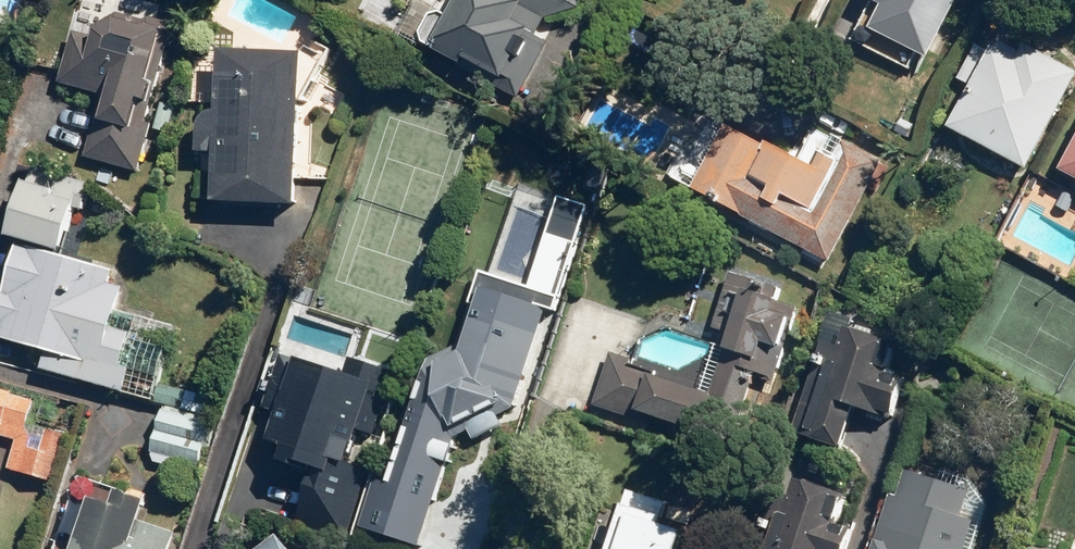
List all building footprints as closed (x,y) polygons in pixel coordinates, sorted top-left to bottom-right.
[(436,50),(476,70),(472,78),(522,103),(552,42),(539,36),(547,21),(585,7),(583,0),(461,0),(436,50)] [(884,7),(873,30),(932,59),(961,0),(871,0),(884,7)] [(136,121),(142,100),(154,103),(173,34),(167,21),(153,18),(148,21),(119,13),(97,27),(94,38),(76,33),(62,83),(110,96),(106,111),(100,109),(86,158),(141,173),(154,126),(136,121)] [(1027,45),(1022,55),(998,41),(991,53),(978,46),(960,79),(973,87),(950,128),(1027,171),(1074,85),(1074,72),(1027,45)] [(306,55),(222,51),(220,107),(204,106),(201,154),(217,154),(215,203),(298,207),(306,55)] [(837,161),(821,152),(811,170),(726,124),(693,186),(831,260),(883,162),(847,143),(837,161)] [(1063,171),(1074,177),(1074,150),(1063,171)] [(92,184),(27,166),(7,237),(63,253),(76,208),(84,211),(92,184)] [(20,245),(9,281),(2,279),(0,285),(0,334),(3,335),(2,339),(48,351),(43,370),(125,393),(132,368),(123,365),(132,334),(113,328),(124,288),(111,284),(115,271),(20,245)] [(720,348),(728,350),(713,396),(639,372),(642,363),(614,354),(597,406),(637,419),(639,413),(734,443),(757,373),(764,376),(774,346),(787,350),(800,309),(778,302),(782,290),(732,274),(715,329),(725,332),(720,348)] [(461,347),(428,367),(390,480),(382,477),(365,527),(422,546),(458,438),(518,407),(548,309),(479,288),(461,347)] [(842,345),(824,339),(796,432),(844,447),(855,408),(894,420),(907,377),(891,372),(900,342),(848,326),(842,345)] [(376,381),(298,358),(273,442),(289,447),(283,467),(307,475),(299,501),(304,503),(297,525),(349,541),(371,468),(352,462),(376,381)] [(221,398),(161,383),(156,402),(216,417),(221,398)] [(35,401),(13,396),(15,390),(0,386),(0,435),(18,440),(11,469),(57,480),(69,431),(51,427),(45,451),(35,449),(37,439),(28,429),(35,401)] [(213,421),(166,408),(154,453),(201,465),(213,421)] [(892,494),(874,548),(967,548),(966,548),(975,521),(962,517),(971,490),(909,470),(900,496),(892,494)] [(783,495),(767,548),(848,548),(854,530),(839,525),(848,494),(796,479),(791,497),(783,495)] [(687,532),(662,524),(670,503),(631,489),(610,548),(681,548),(687,532)] [(93,498),(76,548),(173,548),(178,533),(141,521),(148,501),(120,492),(115,505),(93,498)]
